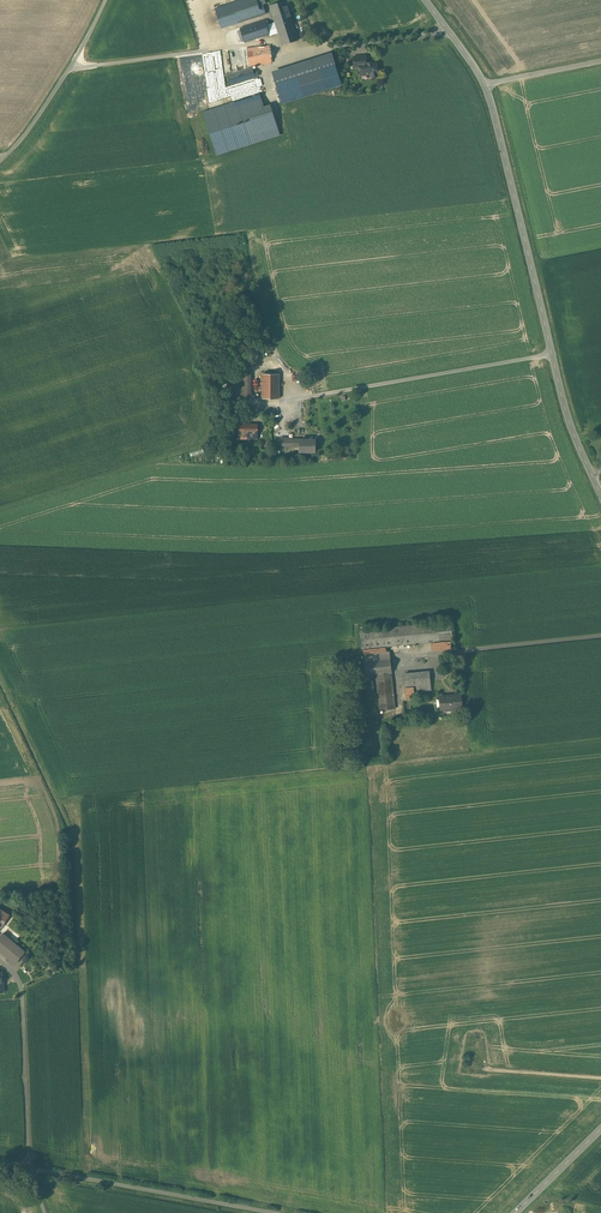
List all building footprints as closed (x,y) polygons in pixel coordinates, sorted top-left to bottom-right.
[(264,0),(240,0),(214,8),(221,28),(266,13),(263,5),(265,4),(264,0)] [(270,6),(275,22),(279,33),(282,45),(298,40),(288,7),(289,6),(287,0),(270,6)] [(270,36),(279,33),(275,22),(267,25),(265,20),(240,28),(245,41),(269,33),(270,36)] [(271,63),(269,45),(247,48),(250,66),(271,63)] [(339,83),(331,54),(272,72),(281,101),(339,83)] [(354,64),(367,63),(366,55),(354,57),(354,64)] [(367,63),(354,64),(355,67),(360,66),(360,75),(371,74),(371,77),(378,76),(376,62),(367,63)] [(253,72),(252,67),(227,75),(230,85),(259,75),(258,71),(253,72)] [(259,95),(203,113),(216,151),(277,132),(268,105),(263,107),(259,95)] [(251,397),(251,374),(241,374),(241,396),(251,397)] [(278,399),(278,374),(261,374),(261,399),(278,399)] [(256,439),(256,425),(239,425),(238,438),(256,439)] [(300,439),(289,439),(289,446),(300,446),(300,452),(315,452),(315,439),(309,439),(309,440),(300,440),(300,439)] [(193,456),(206,451),(204,446),(191,451),(193,456)] [(452,640),(450,621),(360,630),(361,649),(452,640)] [(395,709),(390,658),(363,660),(365,676),(376,674),(379,710),(395,709)] [(431,691),(429,671),(405,673),(406,686),(415,685),(416,692),(431,691)] [(462,707),(461,694),(440,696),(441,709),(451,708),(451,710),(457,710),(457,708),(462,707)] [(1,927),(9,915),(0,909),(0,926),(1,927)] [(3,933),(0,937),(0,952),(14,964),(25,951),(3,933)]
